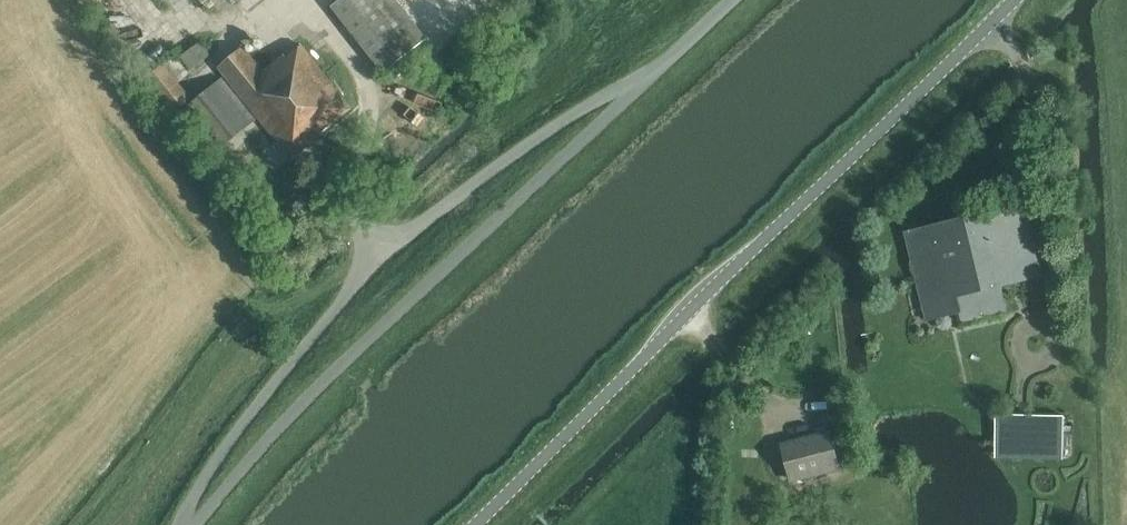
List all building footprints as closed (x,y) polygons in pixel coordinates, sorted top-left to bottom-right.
[(429,39),(398,0),(339,0),(331,6),(384,74),(429,39)] [(429,39),(478,0),(398,0),(429,39)] [(202,41),(181,57),(192,71),(213,55),(202,41)] [(354,109),(303,45),(300,45),(287,56),(285,53),(264,69),(244,45),(217,67),(293,160),(354,109)] [(175,114),(193,99),(180,82),(191,73),(175,54),(146,78),(175,114)] [(215,155),(258,120),(223,77),(180,112),(215,155)] [(962,315),(1005,305),(1001,287),(1043,275),(1022,203),(905,231),(925,320),(960,312),(962,315)] [(996,414),(995,458),(1064,460),(1065,415),(996,414)] [(840,471),(831,430),(780,442),(790,482),(840,471)]
